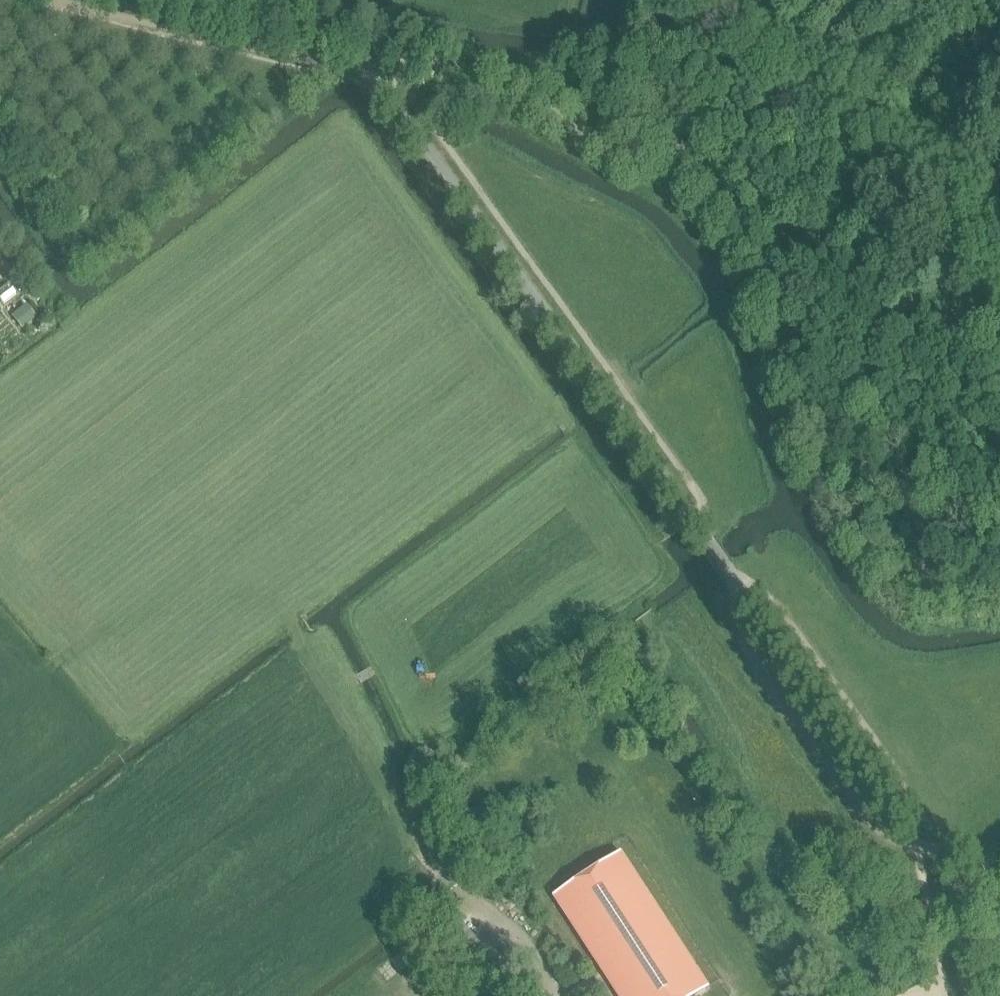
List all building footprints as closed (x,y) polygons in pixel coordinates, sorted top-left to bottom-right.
[(622,853),(554,898),(618,995),(698,995),(710,988),(622,853)] [(535,985),(519,995),(543,995),(535,985)]
